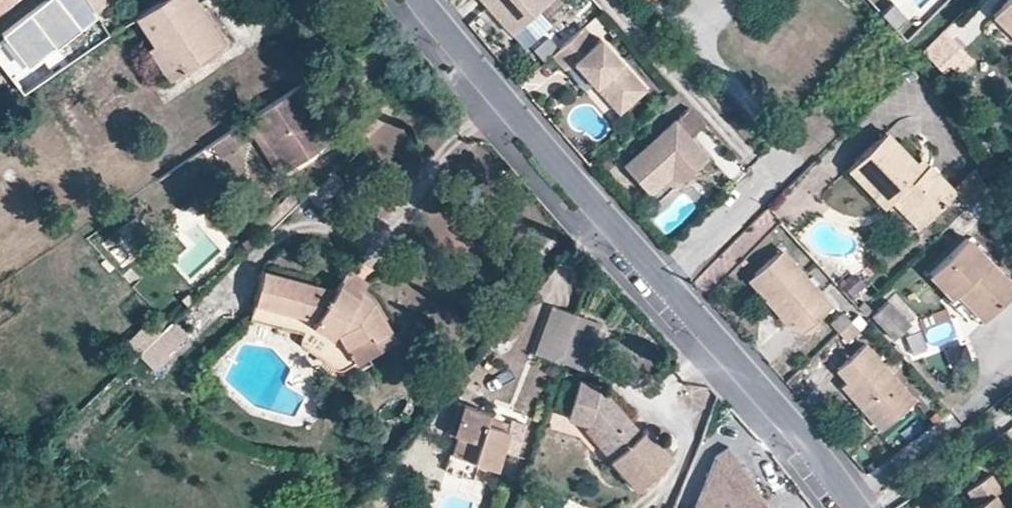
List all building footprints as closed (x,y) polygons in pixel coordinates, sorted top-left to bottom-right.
[(135,15),(152,42),(159,37),(179,71),(223,42),(196,0),(159,0),(135,15)] [(510,32),(547,0),(482,0),(510,32)] [(999,9),(1011,22),(1011,0),(1007,0),(999,9)] [(897,30),(908,19),(894,5),(883,16),(897,30)] [(999,9),(991,16),(1011,36),(1011,22),(999,9)] [(581,26),(549,55),(564,71),(572,63),(594,86),(598,83),(621,108),(643,87),(596,37),(593,39),(581,26)] [(933,39),(921,52),(930,61),(952,39),(943,29),(933,39)] [(159,37),(152,42),(146,46),(167,79),(179,71),(159,37)] [(952,39),(930,61),(941,71),(963,48),(952,39)] [(598,83),(594,86),(617,111),(621,108),(598,83)] [(325,140),(290,90),(249,119),(284,169),(325,140)] [(667,168),(673,173),(679,180),(707,154),(689,134),(703,122),(688,105),(673,117),(622,164),(645,189),(667,168)] [(204,142),(214,159),(250,136),(240,119),(204,142)] [(952,189),(927,162),(921,168),(914,160),(885,131),(847,168),(883,205),(889,199),(916,226),(952,189)] [(921,168),(927,162),(920,154),(914,160),(921,168)] [(650,194),(673,173),(667,168),(645,189),(650,194)] [(966,236),(929,272),(976,323),(1011,289),(1011,282),(966,236)] [(781,249),(753,273),(775,299),(770,304),(786,322),(791,317),(801,330),(830,304),(820,293),(815,296),(800,278),(804,275),(781,249)] [(347,266),(338,282),(356,295),(359,291),(367,280),(347,266)] [(263,270),(254,302),(314,319),(303,333),(300,342),(309,350),(336,367),(344,367),(353,361),(355,363),(396,339),(372,300),(359,291),(356,295),(338,282),(334,289),(263,270)] [(775,299),(753,273),(747,277),(770,304),(775,299)] [(820,293),(804,275),(800,278),(815,296),(820,293)] [(911,324),(887,299),(869,316),(893,341),(911,324)] [(860,310),(866,304),(862,300),(856,306),(860,310)] [(314,319),(254,302),(250,318),(303,333),(314,319)] [(870,308),(866,304),(860,310),(864,314),(870,308)] [(561,362),(576,313),(552,305),(534,353),(561,362)] [(829,322),(838,331),(850,320),(841,311),(829,322)] [(601,322),(576,313),(561,362),(584,370),(601,322)] [(850,320),(838,331),(845,340),(858,327),(850,320)] [(171,321),(136,354),(151,370),(166,357),(162,354),(183,334),(171,321)] [(841,384),(856,401),(861,397),(883,424),(914,397),(890,371),(885,374),(869,358),(873,353),(864,342),(836,368),(846,380),(841,384)] [(890,371),(873,353),(869,358),(885,374),(890,371)] [(626,427),(632,422),(600,385),(578,378),(566,417),(588,423),(615,455),(611,459),(636,487),(671,457),(644,427),(640,432),(635,437),(626,427)] [(861,397),(856,401),(879,428),(883,424),(861,397)] [(447,431),(453,434),(463,403),(456,401),(447,431)] [(457,435),(452,454),(496,468),(502,448),(515,452),(525,422),(509,418),(508,421),(506,428),(486,422),(488,414),(489,411),(463,403),(453,434),(457,435)] [(506,428),(508,421),(488,414),(486,422),(506,428)] [(640,432),(632,422),(626,427),(635,437),(640,432)] [(615,455),(588,423),(583,427),(611,459),(615,455)] [(701,436),(682,482),(701,490),(708,472),(715,480),(741,462),(729,446),(701,436)] [(708,472),(701,490),(715,480),(708,472)] [(995,494),(1002,489),(991,474),(965,492),(977,506),(975,507),(1005,507),(995,494)] [(765,502),(749,480),(711,506),(713,507),(756,507),(765,502)]
